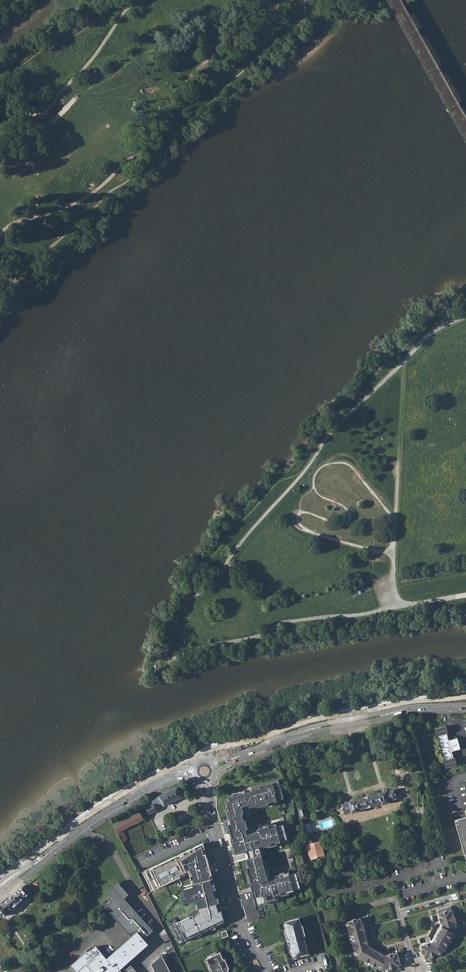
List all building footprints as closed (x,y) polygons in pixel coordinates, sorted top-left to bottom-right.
[(444,760),(446,768),(457,765),(455,758),(453,758),(451,750),(460,748),(457,738),(449,741),(447,733),(448,733),(446,726),(435,729),(437,736),(438,735),(445,760),(444,760)] [(226,821),(230,834),(246,829),(248,829),(246,820),(244,821),(242,814),(244,814),(242,807),(249,805),(249,807),(256,806),(257,807),(277,802),(277,800),(284,798),(280,784),(273,786),(273,783),(252,789),(253,791),(246,793),(245,791),(234,793),(235,796),(230,797),(231,801),(228,802),(229,807),(227,807),(230,820),(226,821)] [(146,808),(149,815),(152,813),(157,811),(155,808),(159,806),(160,805),(161,807),(171,802),(182,797),(177,788),(166,792),(161,795),(151,800),(153,804),(146,808)] [(341,804),(344,814),(352,812),(352,813),(360,811),(360,810),(367,807),(368,808),(374,806),(374,805),(381,803),(382,805),(390,803),(390,801),(397,799),(394,789),(387,791),(387,790),(378,793),(372,795),(371,795),(364,797),(357,799),(348,801),(349,802),(341,804)] [(298,807),(299,819),(308,817),(304,806),(298,807)] [(129,816),(134,824),(144,819),(139,811),(129,816)] [(113,824),(123,842),(127,840),(122,830),(134,824),(129,816),(113,824)] [(455,820),(465,858),(465,817),(455,820)] [(248,834),(231,839),(235,855),(251,850),(253,858),(247,860),(249,868),(248,868),(250,875),(249,875),(251,883),(253,891),(256,905),(278,900),(276,896),(294,891),(293,889),(300,888),(297,873),(290,875),(289,873),(276,876),(277,879),(269,882),(267,874),(269,874),(265,862),(264,862),(262,855),(265,854),(263,847),(281,843),(280,841),(287,839),(284,825),(277,827),(276,824),(259,829),(259,831),(248,834)] [(248,834),(246,829),(230,834),(231,839),(248,834)] [(123,842),(129,854),(134,852),(127,840),(123,842)] [(304,846),(311,859),(324,855),(320,841),(304,846)] [(210,880),(213,879),(203,844),(150,869),(151,871),(146,873),(154,888),(158,886),(159,888),(189,873),(191,876),(194,887),(184,889),(187,898),(185,898),(186,903),(197,901),(200,914),(191,918),(190,917),(177,923),(176,921),(170,924),(178,941),(181,940),(183,943),(219,925),(218,924),(224,921),(221,911),(219,912),(217,904),(219,903),(218,899),(216,899),(215,895),(213,891),(216,890),(214,884),(212,885),(210,880)] [(117,882),(106,892),(110,896),(112,898),(123,888),(117,882)] [(2,916),(30,892),(25,887),(24,886),(7,900),(6,898),(0,903),(2,905),(0,906),(0,914),(2,916)] [(129,895),(123,888),(112,898),(113,900),(112,901),(105,907),(132,937),(138,932),(144,939),(147,936),(153,931),(124,898),(129,895)] [(421,945),(425,958),(428,957),(430,958),(437,956),(438,955),(442,953),(443,951),(445,950),(448,945),(447,944),(451,937),(453,936),(456,931),(455,929),(456,927),(456,923),(456,921),(454,915),(453,914),(451,906),(437,910),(442,926),(433,942),(421,945)] [(419,938),(421,945),(433,942),(442,926),(437,910),(431,916),(434,925),(428,935),(419,938)] [(368,946),(384,956),(397,952),(395,945),(386,948),(375,941),(368,916),(360,918),(368,946)] [(285,930),(291,953),(293,953),(294,957),(309,954),(304,936),(305,935),(303,925),(301,925),(301,926),(299,918),(285,922),(287,929),(285,930)] [(348,927),(349,934),(351,935),(353,942),(352,944),(354,950),(356,951),(357,956),(359,957),(360,958),(365,961),(367,961),(373,965),(375,966),(380,969),(381,969),(383,970),(388,969),(390,970),(396,968),(398,966),(401,965),(397,952),(384,956),(368,946),(360,918),(348,922),(349,925),(348,927)] [(74,966),(80,971),(136,971),(130,966),(125,971),(122,968),(148,944),(145,941),(144,939),(138,932),(132,937),(107,959),(102,953),(96,946),(91,951),(74,966)] [(74,966),(91,951),(89,949),(70,965),(76,971),(80,971),(74,966)] [(211,971),(230,971),(228,969),(230,969),(225,959),(224,960),(221,953),(212,957),(212,955),(206,958),(207,959),(210,966),(209,967),(211,971)] [(162,954),(152,964),(155,971),(171,971),(162,954)]
